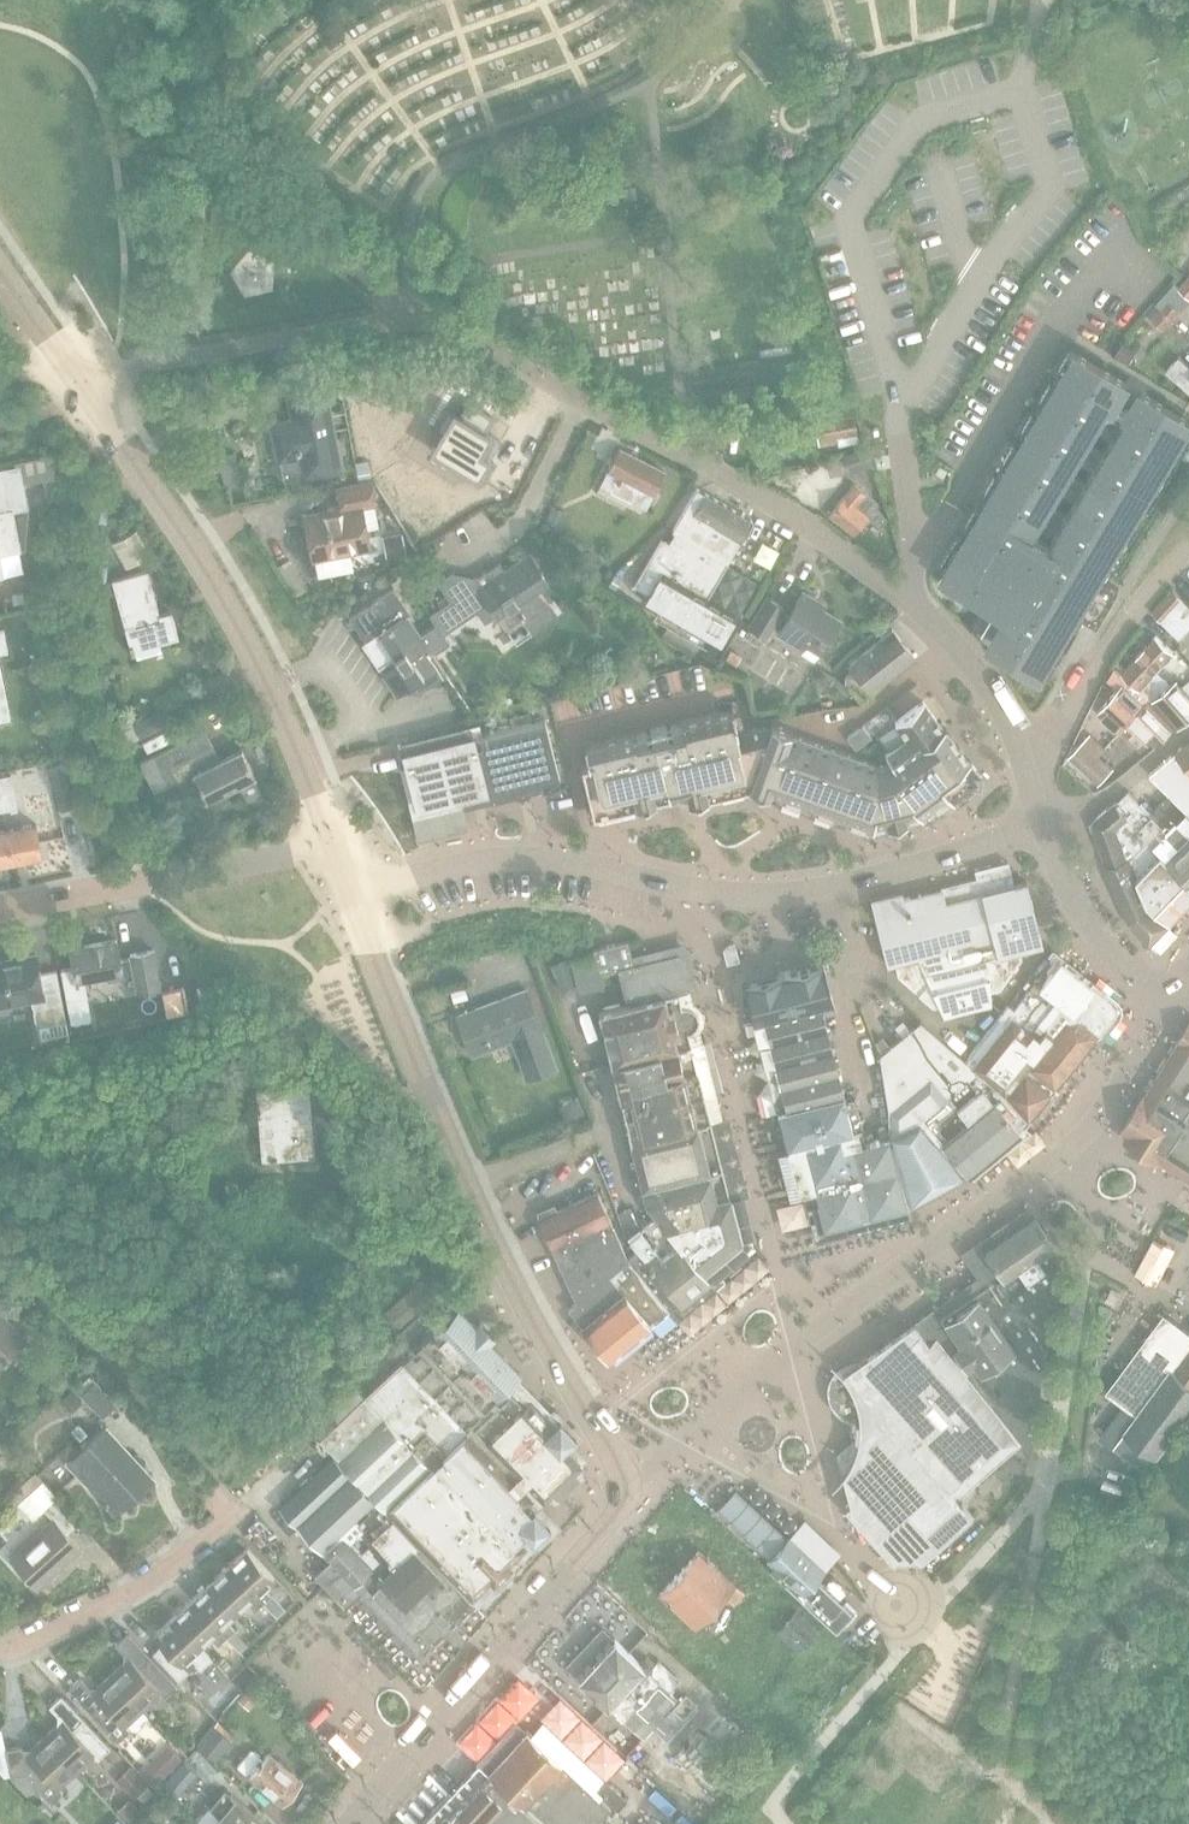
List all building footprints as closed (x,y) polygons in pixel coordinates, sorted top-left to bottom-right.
[(1188,297),(1188,274),(1185,277),(1177,287),(1188,297)] [(1149,319),(1160,329),(1177,310),(1166,300),(1149,319)] [(1128,363),(1136,349),(1122,342),(1114,355),(1128,363)] [(1114,403),(1126,383),(1069,348),(1057,368),(1064,373),(1057,384),(1050,380),(1038,399),(1046,404),(1039,415),(1032,411),(1020,430),(1028,435),(1020,446),(1013,441),(1001,461),(1009,466),(1002,477),(995,472),(983,492),(991,497),(984,508),(976,504),(964,524),(937,569),(946,574),(941,582),(962,594),(968,584),(1011,610),(991,642),(1020,660),(1016,668),(1035,679),(1040,671),(1048,676),(1085,614),(1098,622),(1118,588),(1098,575),(1104,565),(1112,569),(1124,549),(1117,545),(1123,534),(1131,538),(1142,518),(1135,514),(1142,503),(1149,507),(1161,487),(1154,483),(1160,471),(1168,476),(1179,456),(1172,452),(1178,440),(1186,445),(1188,440),(1188,420),(1140,391),(1128,411),(1114,403)] [(1178,355),(1165,370),(1188,391),(1188,364),(1178,355)] [(302,476),(339,469),(324,388),(294,394),(298,416),(269,421),(276,459),(298,455),(302,476)] [(440,431),(429,447),(479,475),(489,458),(476,450),(487,432),(481,428),(489,415),(467,402),(459,415),(446,409),(434,428),(440,431)] [(842,418),(831,419),(830,413),(808,417),(810,437),(815,437),(816,444),(831,442),(831,441),(836,440),(837,444),(858,441),(857,429),(850,430),(848,418),(842,419),(842,418)] [(597,483),(643,507),(663,471),(616,447),(597,483)] [(1,574),(1,573),(20,570),(16,550),(17,549),(10,511),(25,508),(20,483),(51,477),(56,452),(12,460),(15,478),(0,481),(0,574),(1,574)] [(303,514),(312,557),(368,546),(360,504),(373,502),(369,480),(337,486),(341,507),(303,514)] [(874,507),(878,502),(854,482),(850,486),(848,485),(827,511),(850,530),(864,513),(879,525),(886,516),(874,507)] [(674,547),(721,573),(750,519),(694,487),(672,528),(677,531),(670,544),(675,546),(674,547)] [(707,599),(721,573),(674,547),(641,599),(717,644),(734,615),(707,599)] [(433,622),(434,623),(442,633),(475,610),(482,620),(494,612),(506,630),(523,618),(529,626),(553,610),(536,585),(546,578),(528,551),(503,569),(499,563),(486,572),(484,570),(475,576),(449,571),(435,581),(448,598),(427,613),(433,622)] [(170,610),(157,614),(145,570),(110,580),(121,625),(127,647),(157,639),(158,642),(177,637),(170,610)] [(360,642),(395,693),(411,682),(417,691),(445,672),(432,653),(448,641),(442,633),(441,633),(433,622),(418,633),(404,613),(408,610),(391,585),(348,615),(364,639),(360,642)] [(813,660),(838,619),(812,603),(815,600),(800,591),(787,613),(779,608),(781,606),(764,596),(747,625),(763,635),(770,624),(776,628),(774,632),(802,648),(799,653),(813,660)] [(1157,617),(1179,637),(1188,627),(1188,604),(1181,596),(1157,617)] [(870,690),(871,691),(913,655),(890,627),(848,663),(844,667),(847,670),(844,673),(843,681),(859,699),(870,690)] [(1141,691),(1157,674),(1154,670),(1172,651),(1155,635),(1120,672),(1141,691)] [(1147,697),(1141,691),(1120,672),(1114,667),(1106,680),(1115,689),(1097,710),(1119,730),(1148,701),(1145,698),(1147,697)] [(1181,685),(1176,679),(1169,685),(1157,674),(1141,691),(1147,697),(1152,701),(1153,700),(1177,726),(1188,716),(1188,693),(1181,685)] [(1188,693),(1188,677),(1181,685),(1188,693)] [(980,772),(978,772),(943,725),(941,726),(921,700),(893,721),(906,737),(884,753),(888,759),(884,762),(877,764),(789,732),(790,729),(771,721),(770,722),(737,731),(731,708),(682,720),(682,723),(665,727),(664,725),(650,728),(650,731),(633,735),(632,733),(584,745),(589,763),(580,765),(592,813),(634,803),(634,804),(655,799),(654,797),(667,794),(668,795),(684,791),(687,800),(707,796),(707,794),(720,791),(721,792),(741,788),(741,786),(748,785),(747,786),(767,793),(768,792),(872,829),(872,827),(885,823),(886,825),(906,819),(906,817),(919,814),(921,816),(949,795),(952,799),(976,782),(978,782),(980,772)] [(1148,701),(1119,730),(1140,749),(1149,739),(1155,745),(1175,728),(1148,701)] [(140,736),(140,737),(174,719),(166,704),(132,722),(132,724),(131,724),(126,715),(109,723),(114,733),(110,735),(117,748),(140,736)] [(406,748),(404,749),(425,832),(462,823),(456,802),(559,776),(544,717),(483,732),(480,733),(482,742),(432,754),(429,743),(406,748)] [(480,722),(404,741),(406,748),(429,743),(432,754),(482,742),(480,733),(483,732),(480,722)] [(242,749),(215,762),(209,749),(213,746),(205,731),(153,757),(139,763),(153,790),(193,770),(206,798),(254,774),(242,749)] [(1083,769),(1097,753),(1082,739),(1066,756),(1081,771),(1083,769)] [(1171,755),(1176,757),(1188,770),(1188,740),(1171,755)] [(1098,783),(1114,767),(1099,752),(1083,769),(1098,783)] [(1186,811),(1188,814),(1188,770),(1176,757),(1151,778),(1186,811)] [(46,765),(59,808),(74,803),(61,760),(46,765)] [(12,791),(9,774),(0,776),(0,809),(3,809),(0,794),(12,791)] [(1186,811),(1167,828),(1128,790),(1115,801),(1134,823),(1147,838),(1188,880),(1188,814),(1186,811)] [(0,794),(3,809),(15,806),(12,791),(0,794)] [(1134,823),(1115,801),(1114,802),(1113,801),(1090,820),(1106,866),(1105,867),(1130,919),(1149,944),(1169,922),(1147,899),(1129,857),(1128,827),(1134,823)] [(6,828),(12,859),(41,854),(35,822),(6,828)] [(1147,838),(1134,823),(1128,827),(1129,857),(1147,899),(1169,922),(1188,902),(1188,880),(1147,838)] [(12,859),(6,828),(0,829),(0,861),(12,859)] [(1025,879),(1012,882),(1009,869),(940,887),(940,888),(920,893),(903,898),(901,891),(870,899),(886,963),(894,961),(897,974),(932,1004),(938,1003),(942,1013),(990,1001),(989,990),(999,987),(1021,956),(1019,947),(1041,942),(1025,879)] [(108,975),(122,972),(115,938),(69,947),(73,966),(60,968),(66,999),(86,995),(82,975),(107,971),(108,975)] [(641,1001),(678,991),(687,989),(678,952),(633,963),(628,940),(592,950),(598,974),(617,969),(625,998),(639,994),(641,1001)] [(729,943),(723,944),(726,954),(727,960),(740,956),(736,941),(729,943)] [(129,953),(136,991),(160,986),(153,948),(129,953)] [(39,972),(35,953),(0,959),(0,1003),(31,998),(37,1031),(0,1038),(0,1051),(68,1038),(55,969),(39,972)] [(1087,1024),(1099,1033),(1113,1015),(1115,1010),(1115,1005),(1112,1001),(1059,959),(1040,985),(1034,980),(1008,1013),(1003,1009),(964,1059),(970,1064),(1004,1095),(1066,1017),(1073,1023),(1078,1017),(1087,1024)] [(764,1019),(821,1004),(823,1013),(835,1010),(822,960),(775,972),(775,973),(743,981),(752,1015),(751,1015),(752,1020),(753,1020),(754,1022),(764,1019)] [(203,1001),(199,982),(178,986),(183,1006),(203,1001)] [(531,1074),(554,1065),(526,990),(458,1015),(472,1051),(517,1035),(531,1074)] [(611,1062),(691,1043),(688,1031),(691,1030),(697,1024),(699,1018),(697,1011),(692,1005),(685,1003),(681,1004),(678,991),(641,1001),(599,1011),(611,1062)] [(826,1025),(823,1013),(821,1004),(764,1019),(756,1033),(770,1041),(826,1025)] [(1099,1034),(1099,1033),(1087,1024),(1078,1017),(1073,1023),(1066,1017),(1004,1095),(1008,1098),(1027,1121),(1028,1120),(1098,1034),(1099,1034)] [(1188,1180),(1188,1019),(1120,1129),(1126,1132),(1122,1138),(1188,1180)] [(1018,1129),(1027,1121),(1008,1098),(1004,1095),(970,1064),(964,1059),(919,1020),(878,1053),(887,1107),(887,1138),(890,1137),(906,1202),(909,1200),(910,1201),(963,1173),(962,1171),(967,1169),(968,1170),(1018,1129)] [(776,1063),(831,1048),(826,1025),(770,1041),(762,1055),(776,1063)] [(618,1088),(697,1068),(691,1043),(611,1062),(618,1088)] [(781,1085),(837,1070),(831,1048),(776,1063),(767,1077),(781,1085)] [(624,1113),(704,1093),(697,1068),(618,1088),(624,1113)] [(776,1110),(777,1110),(842,1093),(837,1070),(781,1085),(773,1098),(776,1110)] [(260,1092),(264,1157),(312,1154),(308,1088),(260,1092)] [(631,1139),(710,1119),(710,1118),(712,1117),(713,1116),(712,1112),(710,1111),(708,1112),(705,1099),(707,1099),(708,1097),(707,1094),(706,1093),(704,1093),(624,1113),(631,1139)] [(792,1146),(852,1132),(852,1130),(862,1128),(856,1103),(854,1104),(853,1098),(844,1100),(842,1093),(777,1110),(787,1147),(792,1146)] [(643,1187),(722,1167),(710,1119),(631,1139),(643,1187)] [(852,1146),(861,1144),(857,1131),(852,1132),(792,1146),(801,1183),(811,1181),(813,1181),(858,1169),(852,1146)] [(858,1169),(813,1181),(824,1225),(906,1204),(906,1202),(890,1137),(887,1138),(861,1144),(852,1146),(858,1169)] [(657,1213),(729,1195),(722,1167),(643,1187),(647,1203),(648,1203),(657,1213)] [(651,1324),(650,1323),(669,1309),(626,1256),(597,1193),(540,1219),(577,1302),(569,1309),(609,1358),(651,1324)] [(657,1213),(704,1269),(740,1238),(729,1195),(657,1213)] [(710,1276),(704,1269),(657,1213),(629,1236),(638,1248),(639,1248),(681,1299),(710,1276)] [(827,1379),(826,1387),(826,1395),(829,1403),(833,1409),(839,1415),(846,1418),(854,1420),(853,1436),(835,1452),(855,1527),(857,1527),(861,1526),(892,1560),(897,1556),(912,1557),(916,1561),(919,1559),(970,1513),(955,1496),(1018,1440),(1030,1453),(1060,1257),(1061,1251),(1060,1251),(1034,1214),(1011,1230),(984,1249),(991,1257),(983,1263),(993,1278),(882,1356),(872,1363),(866,1360),(859,1359),(851,1359),(843,1362),(838,1365),(836,1366),(827,1379)] [(386,1312),(399,1326),(436,1292),(424,1278),(386,1312)] [(364,1396),(320,1438),(387,1507),(386,1508),(391,1514),(458,1584),(466,1593),(489,1572),(522,1539),(519,1536),(523,1532),(532,1540),(548,1524),(533,1509),(540,1503),(543,1500),(552,1491),(558,1497),(579,1478),(572,1472),(581,1463),(582,1463),(566,1446),(573,1439),(547,1411),(549,1410),(519,1379),(518,1377),(520,1374),(475,1326),(456,1307),(400,1361),(364,1396)] [(1105,1390),(1138,1415),(1116,1445),(1117,1445),(1148,1469),(1188,1413),(1188,1331),(1180,1324),(1179,1326),(1164,1314),(1140,1346),(1139,1345),(1118,1373),(1105,1390)] [(81,1393),(101,1414),(112,1403),(87,1376),(77,1386),(82,1392),(81,1393)] [(71,1410),(82,1399),(71,1388),(60,1399),(71,1410)] [(114,1514),(153,1477),(105,1425),(79,1450),(69,1440),(61,1448),(70,1458),(65,1462),(114,1514)] [(330,1451),(276,1504),(295,1523),(320,1550),(353,1519),(375,1498),(349,1470),(330,1451)] [(786,1534),(734,1486),(714,1506),(766,1555),(786,1534)] [(9,1558),(35,1587),(78,1548),(65,1533),(79,1521),(56,1496),(43,1509),(52,1519),(9,1558)] [(330,1557),(313,1572),(344,1605),(366,1584),(410,1631),(427,1621),(437,1605),(448,1601),(454,1596),(458,1584),(391,1514),(390,1515),(375,1498),(353,1519),(361,1528),(347,1542),(342,1536),(325,1552),(330,1557)] [(801,1518),(788,1533),(818,1561),(824,1567),(838,1552),(801,1518)] [(815,1576),(824,1567),(818,1561),(788,1533),(786,1534),(766,1555),(772,1562),(769,1566),(834,1628),(851,1610),(815,1576)] [(227,1564),(262,1601),(270,1593),(262,1585),(273,1575),(246,1546),(227,1564)] [(722,1592),(733,1603),(744,1591),(699,1548),(659,1591),(694,1623),(722,1592)] [(254,1608),(262,1601),(227,1564),(209,1581),(236,1610),(246,1600),(254,1608)] [(225,1620),(236,1610),(209,1581),(190,1598),(225,1635),(233,1628),(225,1620)] [(217,1643),(225,1635),(190,1598),(172,1616),(199,1645),(209,1635),(217,1643)] [(776,1631),(797,1651),(818,1630),(796,1610),(776,1631)] [(211,1657),(199,1645),(172,1616),(153,1633),(162,1642),(152,1651),(178,1679),(179,1679),(184,1685),(190,1679),(184,1673),(195,1663),(200,1668),(211,1657)] [(601,1626),(566,1664),(579,1676),(578,1676),(623,1717),(642,1736),(655,1722),(665,1731),(672,1723),(681,1714),(683,1717),(697,1702),(685,1692),(679,1698),(669,1688),(679,1678),(658,1658),(648,1669),(614,1638),(601,1626)] [(109,1672),(142,1707),(159,1691),(163,1695),(176,1684),(126,1631),(114,1642),(127,1656),(109,1672)] [(124,1724),(142,1707),(109,1672),(92,1689),(79,1675),(67,1687),(116,1739),(128,1728),(124,1724)] [(43,1735),(76,1769),(93,1753),(97,1757),(109,1746),(60,1693),(48,1704),(60,1718),(43,1735)] [(197,1745),(215,1760),(232,1739),(221,1731),(225,1727),(217,1720),(197,1745)] [(544,1823),(593,1823),(609,1807),(560,1761),(559,1762),(526,1730),(488,1772),(544,1823)] [(675,1753),(713,1792),(734,1771),(696,1733),(675,1753)] [(58,1786),(76,1769),(43,1735),(25,1751),(19,1744),(4,1747),(10,1775),(26,1792),(34,1784),(50,1801),(62,1790),(58,1786)] [(268,1751),(263,1757),(252,1748),(237,1766),(281,1802),(301,1778),(268,1751)] [(165,1783),(178,1793),(197,1770),(184,1759),(165,1783)] [(488,1772),(477,1761),(449,1792),(483,1823),(544,1823),(488,1772)] [(429,1773),(395,1813),(406,1823),(483,1823),(449,1792),(429,1773)] [(265,1821),(234,1796),(227,1805),(223,1801),(214,1812),(218,1815),(211,1823),(262,1823),(265,1821)]
